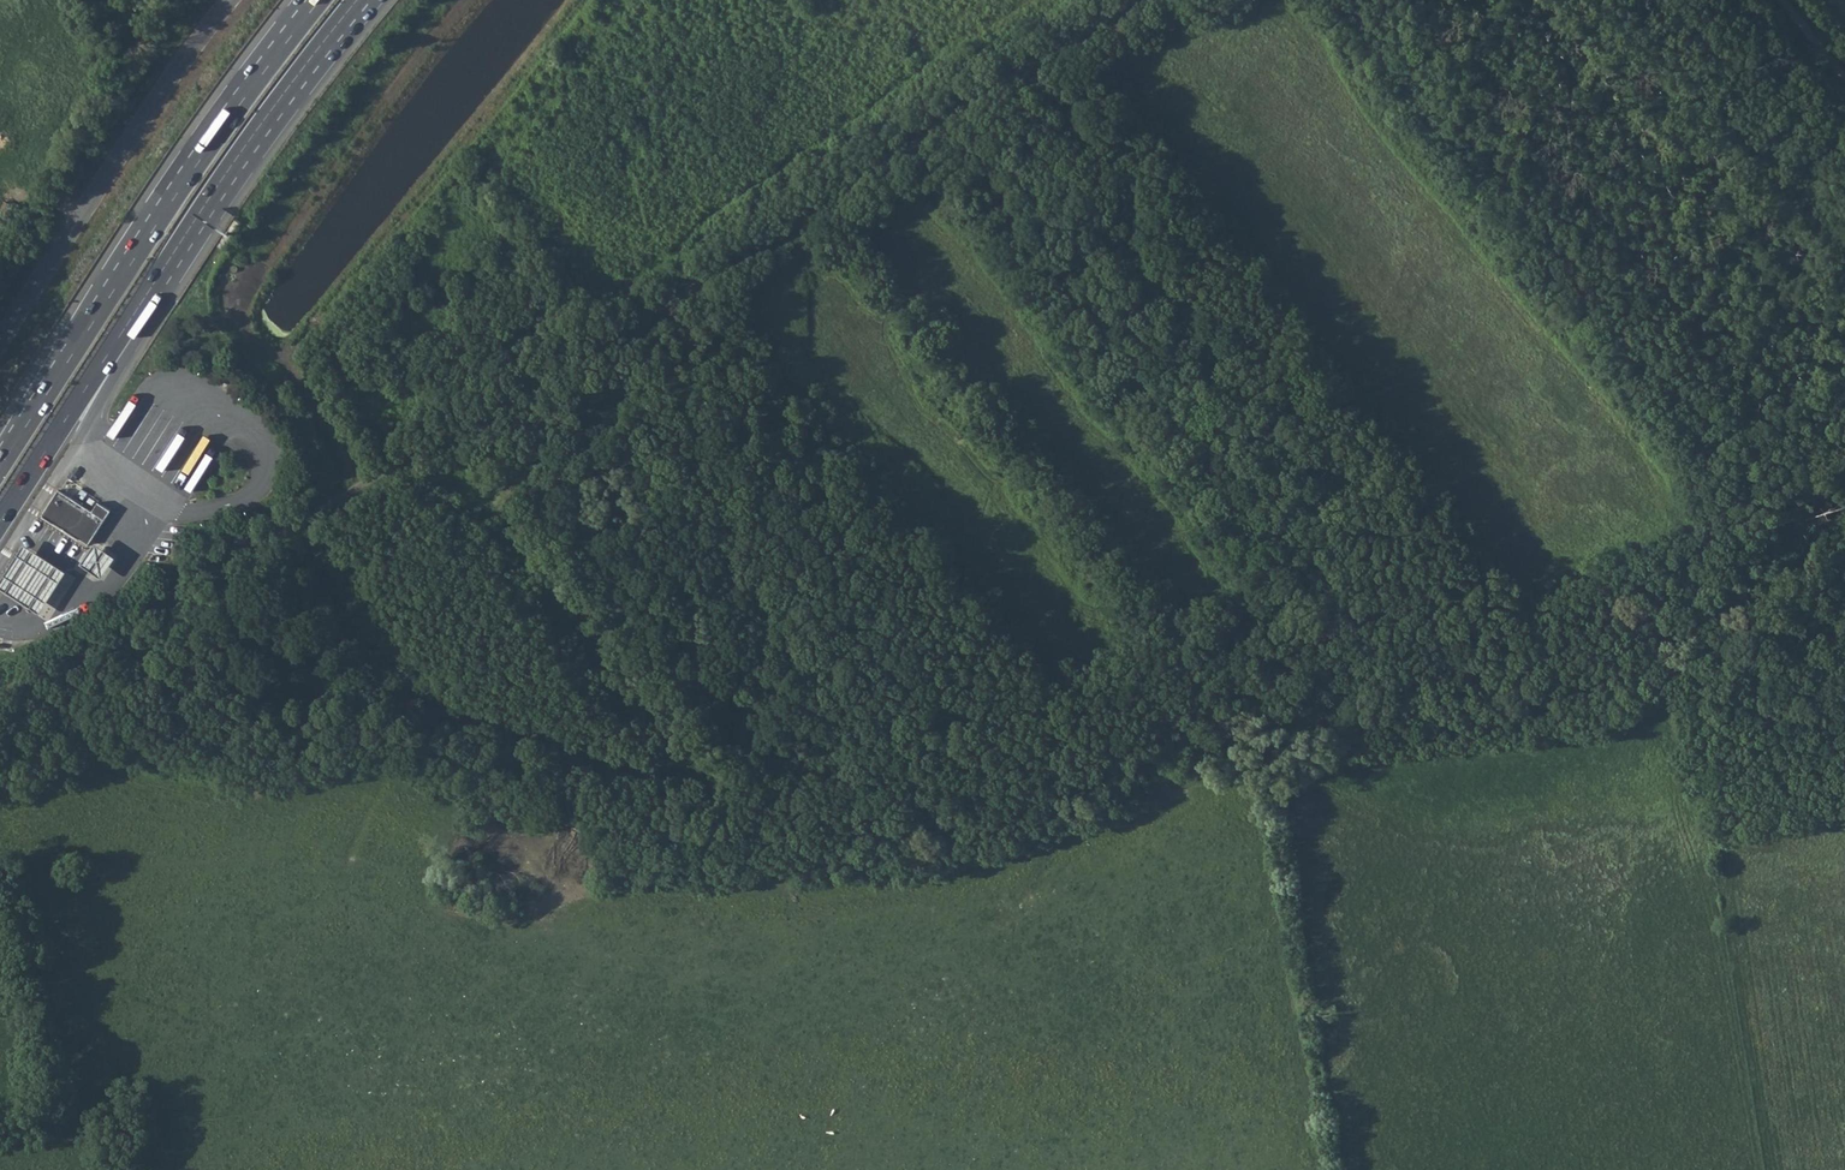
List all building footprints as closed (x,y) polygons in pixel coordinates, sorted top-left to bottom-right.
[(150,451),(145,467),(164,473),(167,463),(155,459),(157,454),(150,451)] [(58,495),(41,521),(89,551),(112,513),(100,506),(93,517),(58,495)] [(0,587),(0,591),(9,597),(41,618),(69,576),(38,556),(26,548),(0,587)] [(118,563),(108,556),(96,548),(82,569),(104,584),(118,563)]
